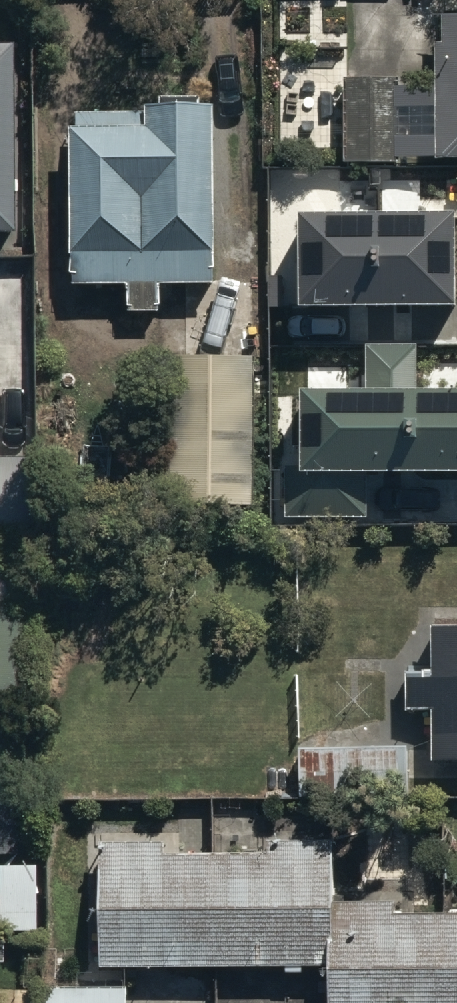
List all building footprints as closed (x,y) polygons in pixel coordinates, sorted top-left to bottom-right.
[(437,29),(436,82),(396,81),(397,66),(346,64),(343,152),(428,155),(428,144),(456,144),(456,0),(442,0),(442,29),(437,29)] [(10,224),(8,32),(0,32),(0,224),(10,224)] [(69,110),(72,270),(127,271),(126,300),(163,301),(164,271),(214,273),(220,83),(146,83),(146,100),(77,98),(77,111),(69,110)] [(454,212),(298,212),(298,305),(455,305),(454,212)] [(299,388),(299,468),(286,468),(286,514),(368,514),(368,471),(456,470),(456,386),(417,386),(417,341),(364,341),(364,388),(299,388)] [(255,344),(170,344),(170,493),(255,493),(255,344)] [(433,610),(433,664),(407,664),(407,699),(434,699),(434,748),(456,748),(456,610),(433,610)] [(422,736),(297,738),(298,795),(423,794),(422,736)] [(329,955),(332,895),(332,829),(264,829),(264,840),(176,839),(176,828),(102,827),(101,952),(329,955)] [(332,895),(329,955),(328,1002),(456,1002),(456,896),(332,895)] [(41,975),(40,1002),(129,1002),(129,977),(41,975)]
